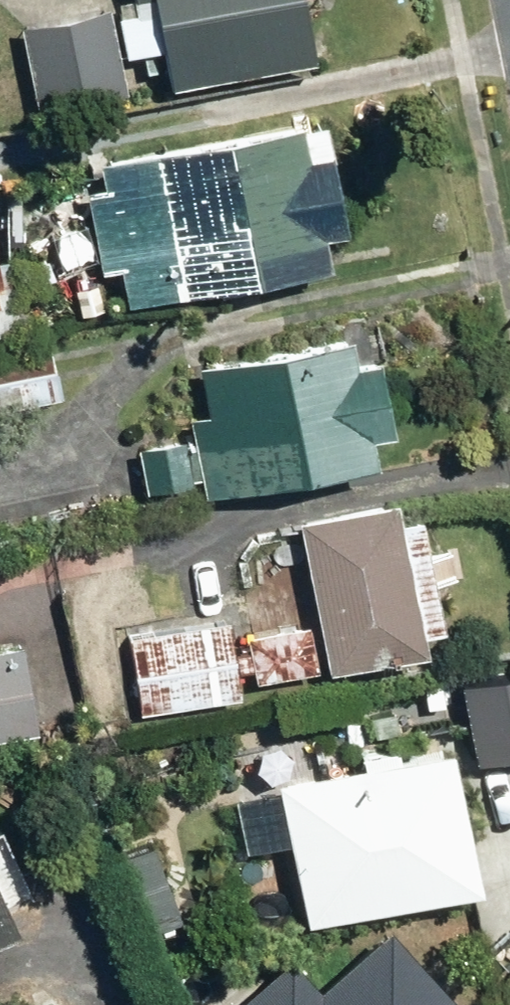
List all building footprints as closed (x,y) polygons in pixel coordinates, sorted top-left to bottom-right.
[(177,91),(322,64),(310,0),(142,0),(143,7),(162,5),(177,91)] [(28,32),(45,112),(130,94),(113,14),(28,32)] [(127,273),(134,310),(339,273),(334,241),(354,237),(339,159),(315,163),(310,130),(107,166),(112,192),(92,196),(108,277),(127,273)] [(28,347),(12,262),(0,265),(0,352),(28,347)] [(197,422),(212,502),(385,470),(379,441),(401,437),(387,367),(365,371),(359,342),(205,370),(214,419),(197,422)] [(64,401),(53,348),(0,357),(0,413),(64,401)] [(307,526),(336,679),(436,660),(405,507),(307,526)] [(133,640),(145,715),(245,700),(234,624),(133,640)] [(251,641),(259,687),(323,676),(315,630),(251,641)] [(43,739),(30,652),(0,656),(0,746),(43,739)] [(288,790),(315,931),(489,898),(463,759),(407,768),(404,755),(364,761),(366,776),(288,790)] [(25,940),(0,885),(0,952),(25,940)]
